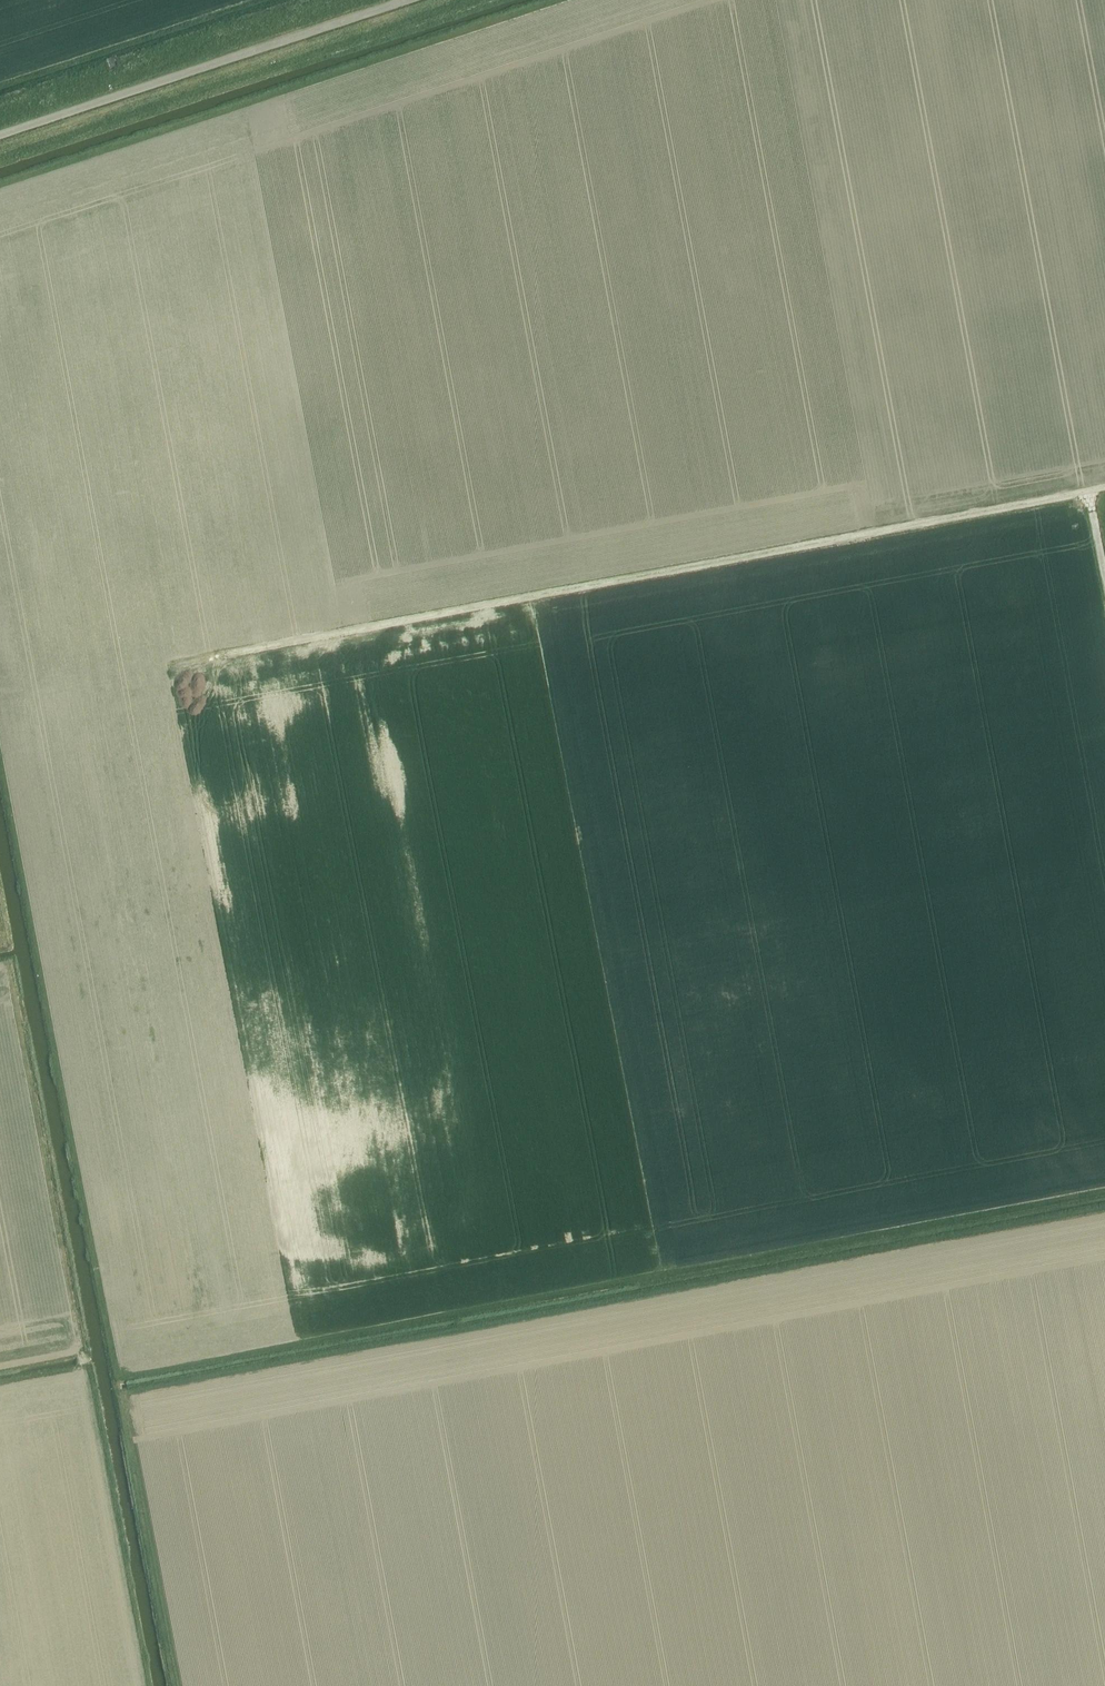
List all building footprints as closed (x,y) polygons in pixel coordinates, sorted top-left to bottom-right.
[(107,62),(110,72),(118,69),(115,60),(107,62)]
